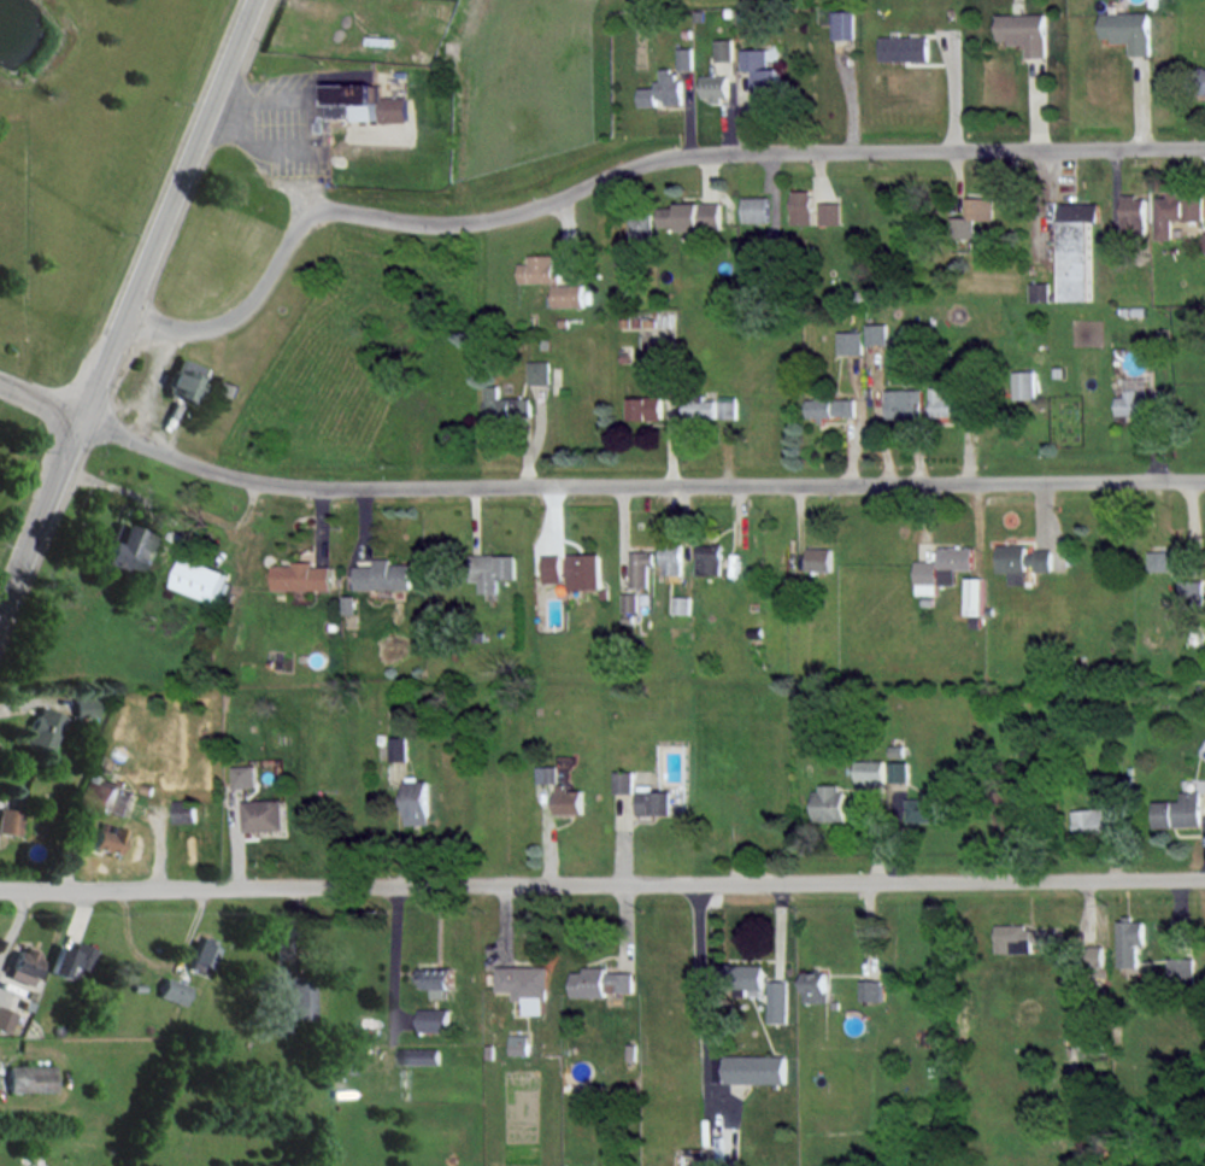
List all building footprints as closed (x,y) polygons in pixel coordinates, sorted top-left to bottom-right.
[(855,11),(834,11),(834,39),(856,39),(855,11)] [(1103,13),(1104,41),(1132,40),(1132,55),(1153,55),(1152,12),(1103,13)] [(1000,14),(1000,40),(1011,39),(1011,44),(1028,44),(1028,57),(1049,56),(1048,13),(1000,14)] [(883,37),(883,61),(930,60),(930,36),(883,37)] [(734,60),(734,39),(716,39),(716,60),(734,60)] [(679,70),(693,70),(693,48),(679,48),(679,70)] [(753,103),(782,102),(781,68),(769,68),(769,49),(743,49),(743,70),(753,70),(753,103)] [(684,104),(682,79),(675,79),(674,68),(659,69),(659,87),(640,88),(641,106),(662,105),(684,104)] [(703,76),(703,100),(729,100),(729,76),(703,76)] [(329,121),(408,119),(407,96),(382,97),(382,84),(328,84),(329,121)] [(813,224),(813,190),(793,190),(793,224),(813,224)] [(1156,196),(1156,239),(1173,239),(1173,219),(1204,219),(1204,196),(1179,196),(1179,190),(1166,190),(1166,196),(1156,196)] [(1122,195),(1123,233),(1146,233),(1146,195),(1122,195)] [(770,222),(770,196),(745,196),(745,222),(770,222)] [(994,197),(966,197),(967,216),(952,217),(952,237),(975,237),(975,219),(995,219),(994,197)] [(1061,301),(1092,301),(1091,221),(1100,221),(1100,202),(1060,203),(1061,301)] [(660,205),(661,230),(723,228),(722,203),(660,205)] [(843,224),(842,203),(820,203),(820,224),(843,224)] [(631,213),(631,240),(653,240),(653,212),(631,213)] [(618,270),(634,270),(635,252),(618,251),(618,270)] [(520,282),(560,282),(560,273),(554,273),(554,255),(529,255),(529,263),(520,263),(520,282)] [(1030,302),(1050,301),(1050,282),(1030,282),(1030,302)] [(554,306),(584,306),(584,284),(554,284),(554,306)] [(887,324),(867,324),(867,344),(888,344),(887,324)] [(839,354),(863,354),(863,331),(839,331),(839,354)] [(203,366),(174,358),(163,394),(193,403),(203,366)] [(551,361),(530,361),(530,384),(551,384),(551,361)] [(1036,398),(1035,371),(1014,371),(1014,399),(1036,398)] [(532,398),(500,398),(500,386),(487,386),(487,418),(532,418),(532,398)] [(932,416),(970,416),(970,397),(944,398),(944,387),(932,387),(932,416)] [(922,389),(886,390),(887,419),(923,418),(922,389)] [(1117,391),(1117,414),(1146,415),(1147,392),(1117,391)] [(719,418),(737,417),(737,395),(719,396),(719,418)] [(856,397),(818,396),(818,399),(809,399),(808,415),(856,417),(856,397)] [(630,419),(663,419),(663,397),(630,397),(630,419)] [(718,417),(717,400),(684,401),(684,418),(718,417)] [(147,534),(116,521),(99,561),(130,574),(147,534)] [(662,543),(661,574),(681,575),(683,544),(662,543)] [(722,545),(698,544),(697,573),(721,574),(722,545)] [(1051,551),(1025,550),(1025,544),(998,544),(997,572),(1009,572),(1009,584),(1025,584),(1025,569),(1051,569),(1051,551)] [(973,547),(939,546),(938,584),(955,585),(955,569),(972,569),(973,547)] [(831,548),(807,547),(806,570),(830,571),(831,548)] [(1182,550),(1147,551),(1148,571),(1182,570),(1182,550)] [(630,586),(648,587),(648,564),(653,564),(653,551),(630,551),(630,586)] [(568,554),(569,589),(602,588),(601,553),(568,554)] [(516,579),(516,554),(479,555),(480,593),(498,592),(498,579),(516,579)] [(542,555),(543,582),(561,581),(560,554),(542,555)] [(216,602),(227,573),(184,557),(173,586),(216,602)] [(356,589),(412,588),(412,563),(392,564),(392,558),(376,558),(376,565),(356,566),(356,589)] [(915,594),(937,594),(936,560),(914,560),(915,594)] [(274,563),(274,590),(332,589),(332,566),(314,566),(314,563),(274,563)] [(983,614),(983,578),(967,577),(966,614),(983,614)] [(1179,607),(1202,607),(1203,580),(1179,580),(1179,607)] [(691,597),(673,596),(673,613),(690,613),(691,597)] [(95,698),(73,699),(74,717),(96,716),(95,698)] [(23,742),(48,753),(64,717),(39,706),(23,742)] [(390,737),(391,761),(407,760),(406,736),(390,737)] [(886,761),(857,760),(857,783),(886,783),(886,761)] [(909,781),(909,760),(889,761),(889,781),(909,781)] [(254,765),(232,766),(232,787),(255,787),(254,765)] [(557,766),(536,766),(536,783),(557,782),(557,766)] [(632,793),(632,772),(613,771),(613,793),(632,793)] [(582,813),(582,790),(569,790),(569,784),(555,784),(555,813),(582,813)] [(816,821),(845,821),(845,784),(816,785),(816,821)] [(637,815),(672,814),(671,789),(648,789),(648,790),(636,790),(637,815)] [(1156,827),(1201,826),(1200,791),(1181,791),(1181,800),(1155,801),(1156,827)] [(908,799),(908,821),(943,821),(943,798),(908,799)] [(197,822),(196,800),(174,800),(175,823),(197,822)] [(243,800),(244,831),(284,830),(283,800),(243,800)] [(22,811),(0,807),(0,833),(18,835),(22,811)] [(1120,834),(1120,808),(1075,809),(1075,834),(1120,834)] [(107,832),(95,829),(89,847),(115,855),(123,828),(109,825),(107,832)] [(1119,967),(1138,966),(1137,944),(1145,944),(1145,918),(1118,919),(1119,967)] [(272,955),(288,954),(287,919),(271,919),(272,955)] [(996,953),(1033,952),(1032,925),(995,925),(996,953)] [(216,941),(197,935),(187,967),(206,973),(216,941)] [(70,950),(57,944),(46,971),(62,978),(68,964),(84,970),(93,948),(74,941),(70,950)] [(28,985),(41,954),(19,945),(6,977),(28,985)] [(1168,975),(1195,976),(1195,958),(1168,957),(1168,975)] [(524,1013),(547,1014),(548,967),(499,965),(498,990),(514,990),(514,1000),(525,1000),(524,1013)] [(764,965),(737,965),(737,989),(764,989),(764,965)] [(573,996),(608,997),(608,991),(633,992),(634,972),(607,972),(607,967),(584,966),(584,972),(573,971),(573,996)] [(455,968),(420,968),(420,985),(434,985),(434,997),(448,998),(448,988),(455,988),(455,968)] [(803,1002),(826,1002),(826,972),(803,972),(803,1002)] [(289,1020),(314,1019),(312,975),(288,975),(289,1020)] [(182,1005),(188,985),(162,978),(156,997),(182,1005)] [(788,980),(769,980),(768,1022),(788,1022),(788,980)] [(859,1000),(881,1000),(882,980),(859,980),(859,1000)] [(6,1031),(12,1011),(0,1008),(0,1029),(6,1031)] [(421,1031),(451,1031),(451,1009),(421,1009),(421,1031)] [(529,1054),(530,1035),(512,1034),(511,1054),(529,1054)] [(400,1064),(442,1064),(442,1048),(400,1048),(400,1064)] [(786,1056),(715,1055),(715,1082),(786,1083),(786,1056)] [(7,1092),(53,1091),(53,1065),(6,1066),(7,1092)]
